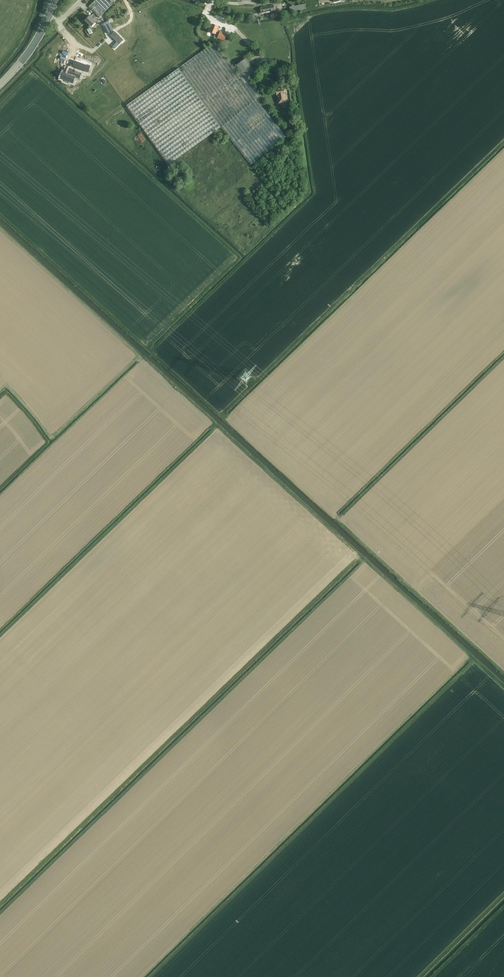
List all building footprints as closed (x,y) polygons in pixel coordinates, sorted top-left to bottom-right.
[(89,6),(99,18),(113,4),(112,3),(110,0),(95,0),(89,6)] [(305,4),(289,7),(291,12),(306,9),(305,4)] [(261,13),(275,10),(274,5),(260,7),(261,13)] [(93,19),(90,16),(86,20),(91,26),(95,22),(97,24),(99,22),(95,17),(93,19)] [(108,21),(102,24),(107,34),(113,31),(108,21)] [(212,24),(209,32),(216,34),(218,35),(217,38),(224,41),(227,34),(220,31),(220,32),(217,31),(218,27),(212,24)] [(115,32),(111,36),(117,42),(113,47),(115,48),(123,40),(115,32)] [(221,127),(223,129),(231,123),(235,119),(258,101),(257,99),(261,96),(248,77),(245,79),(236,65),(233,67),(215,42),(205,49),(179,68),(126,106),(168,165),(213,132),(219,141),(221,139),(215,131),(221,127)] [(245,79),(248,77),(250,76),(251,78),(255,76),(254,73),(255,72),(251,65),(246,58),(236,65),(245,79)] [(74,61),(72,67),(88,72),(90,66),(74,61)] [(63,72),(61,78),(65,80),(65,81),(68,82),(69,81),(73,82),(75,77),(79,79),(81,73),(71,69),(69,74),(63,72)] [(284,87),(276,89),(276,95),(277,95),(278,101),(286,100),(285,94),(285,93),(287,92),(286,87),(284,88),(284,87)] [(231,123),(223,129),(251,165),(270,150),(286,136),(258,101),(235,119),(231,123)] [(274,148),(271,150),(277,157),(280,155),(274,148)]
